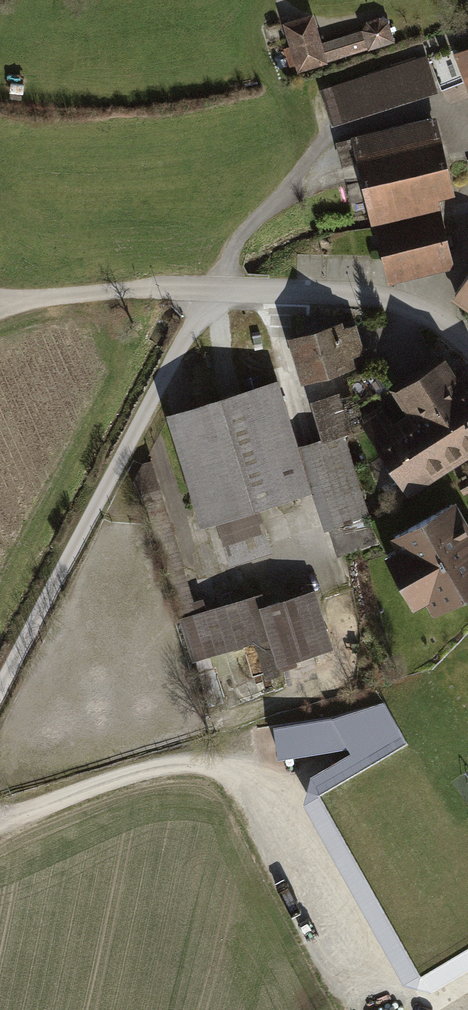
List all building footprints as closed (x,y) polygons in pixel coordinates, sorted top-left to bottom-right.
[(311,15),(286,23),(299,67),(392,40),(387,24),(378,21),(367,24),(362,32),(320,45),(311,15)] [(455,56),(467,89),(467,51),(455,56)] [(429,92),(418,56),(321,85),(332,122),(429,92)] [(428,116),(349,136),(368,210),(447,189),(428,116)] [(433,209),(379,224),(392,274),(446,260),(433,209)] [(339,324),(289,338),(301,381),(353,366),(349,355),(361,351),(354,328),(341,331),(339,324)] [(443,362),(399,391),(416,416),(448,467),(467,454),(467,384),(461,389),(443,362)] [(173,413),(204,520),(226,514),(239,558),(268,549),(255,506),(323,486),(334,526),(369,515),(345,434),(295,449),(276,383),(173,413)] [(324,432),(361,421),(353,397),(316,408),(324,432)] [(448,467),(416,416),(395,429),(382,409),(361,422),(407,493),(448,467)] [(159,490),(142,495),(192,657),(269,634),(275,654),(321,640),(306,593),(261,607),(258,596),(198,614),(159,490)] [(397,535),(403,546),(396,550),(407,570),(397,575),(405,589),(414,584),(424,603),(433,598),(439,608),(467,593),(467,534),(452,505),(397,535)] [(415,748),(331,795),(424,960),(467,936),(467,841),(415,748)] [(432,988),(450,980),(443,964),(425,972),(432,988)]
